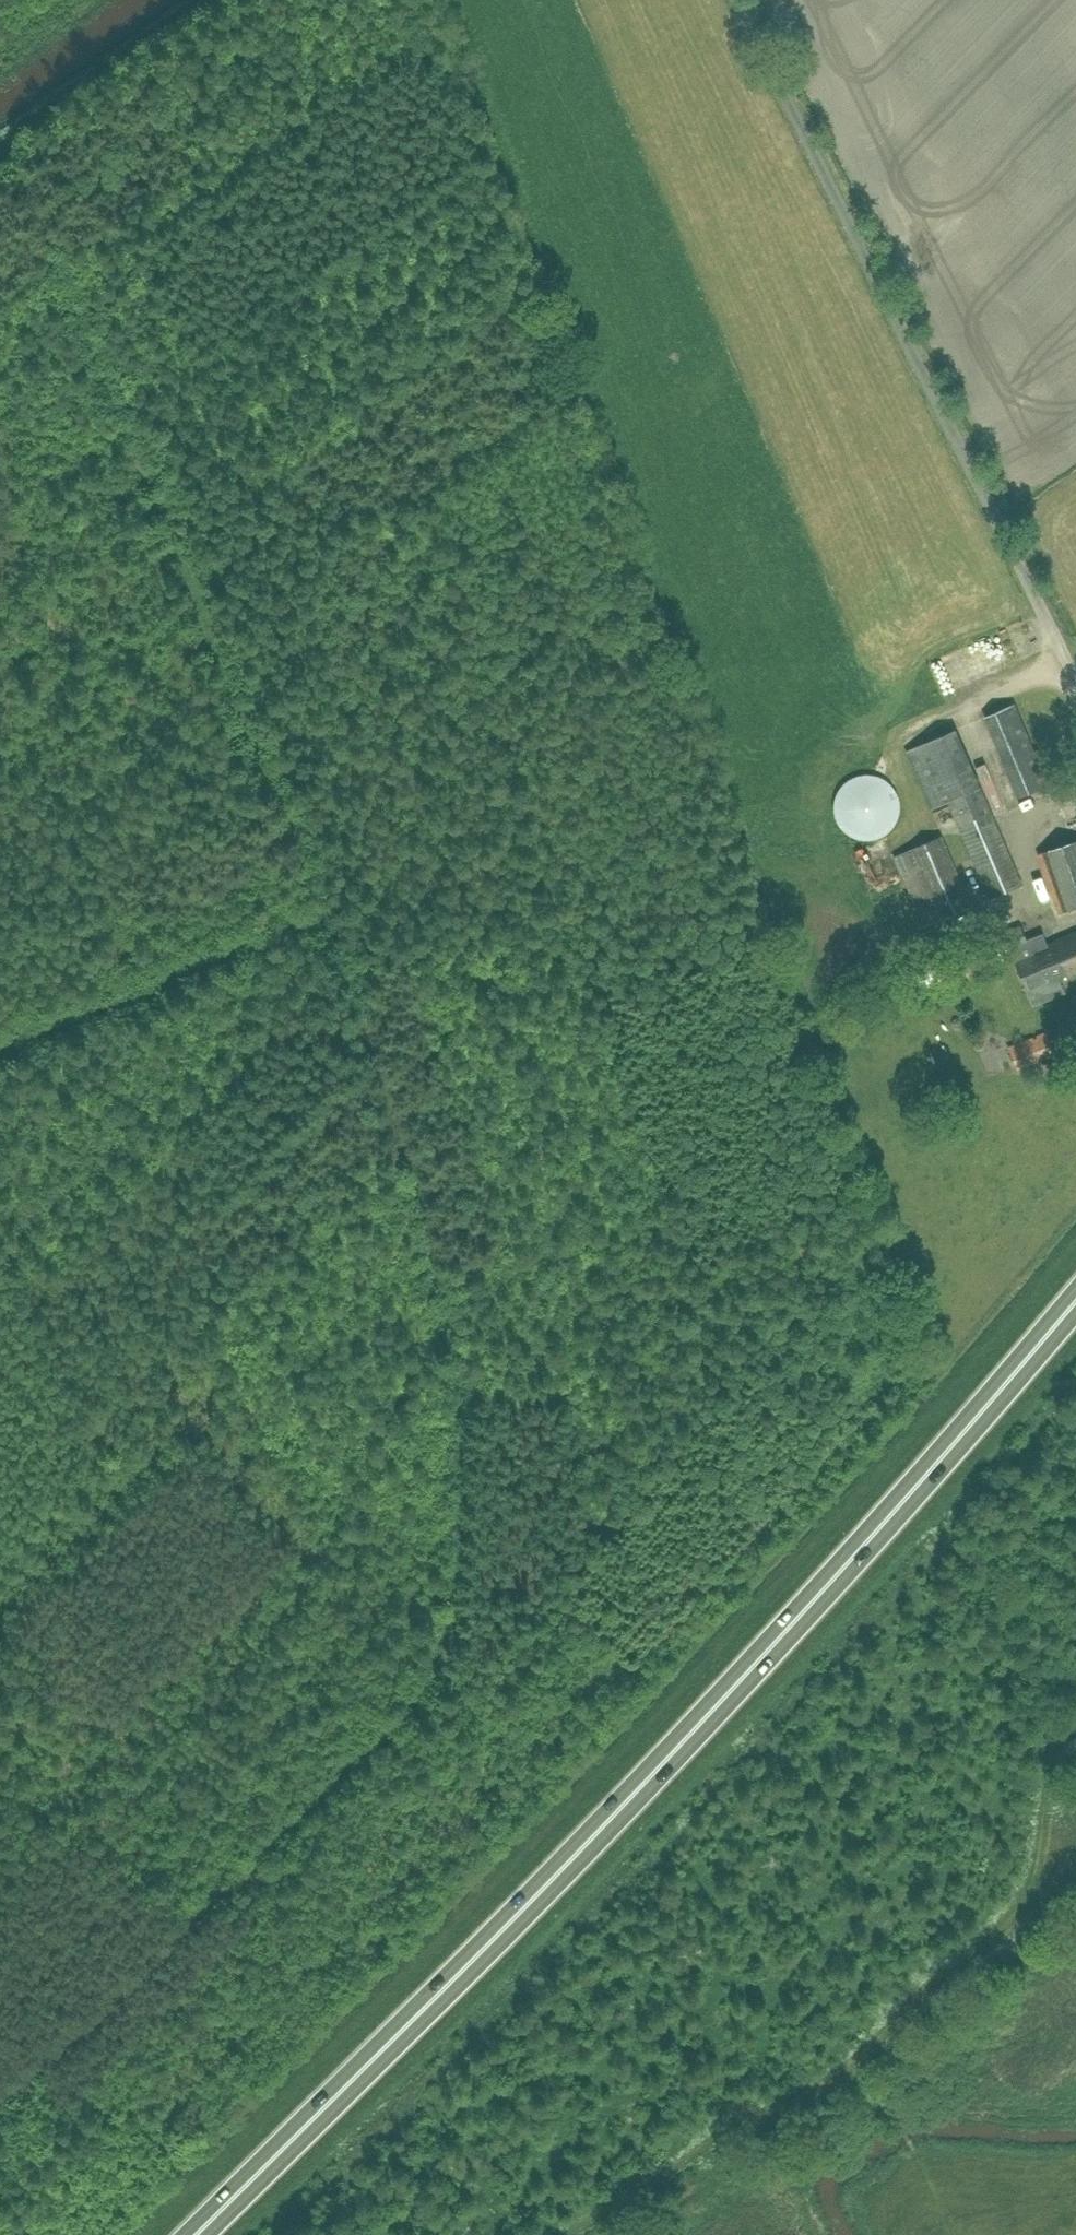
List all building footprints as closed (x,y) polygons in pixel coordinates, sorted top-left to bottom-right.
[(990,652),(979,657),(988,680),(999,676),(990,652)] [(949,687),(965,679),(952,655),(937,663),(949,687)] [(1017,798),(1053,784),(1040,747),(1034,748),(1016,703),(983,717),(1017,798)] [(931,808),(947,802),(989,899),(1022,885),(954,729),(906,750),(931,808)] [(899,815),(900,808),(899,801),(896,790),(891,784),(886,779),(879,776),(873,775),(865,774),(857,775),(850,778),(844,783),(839,789),(835,797),(833,806),(834,815),(836,822),(840,829),(846,834),(856,840),(864,841),(871,841),(879,839),(884,836),(893,828),(896,822),(899,815)] [(973,905),(942,835),(893,857),(924,927),(973,905)] [(1057,914),(1075,908),(1075,842),(1037,855),(1057,914)] [(1075,974),(1075,934),(1047,946),(1042,933),(1026,940),(1021,928),(1005,935),(1033,1005),(1065,992),(1060,981),(1075,974)] [(1008,1046),(1016,1066),(1040,1056),(1041,1059),(1075,1045),(1075,1019),(1008,1046)]
